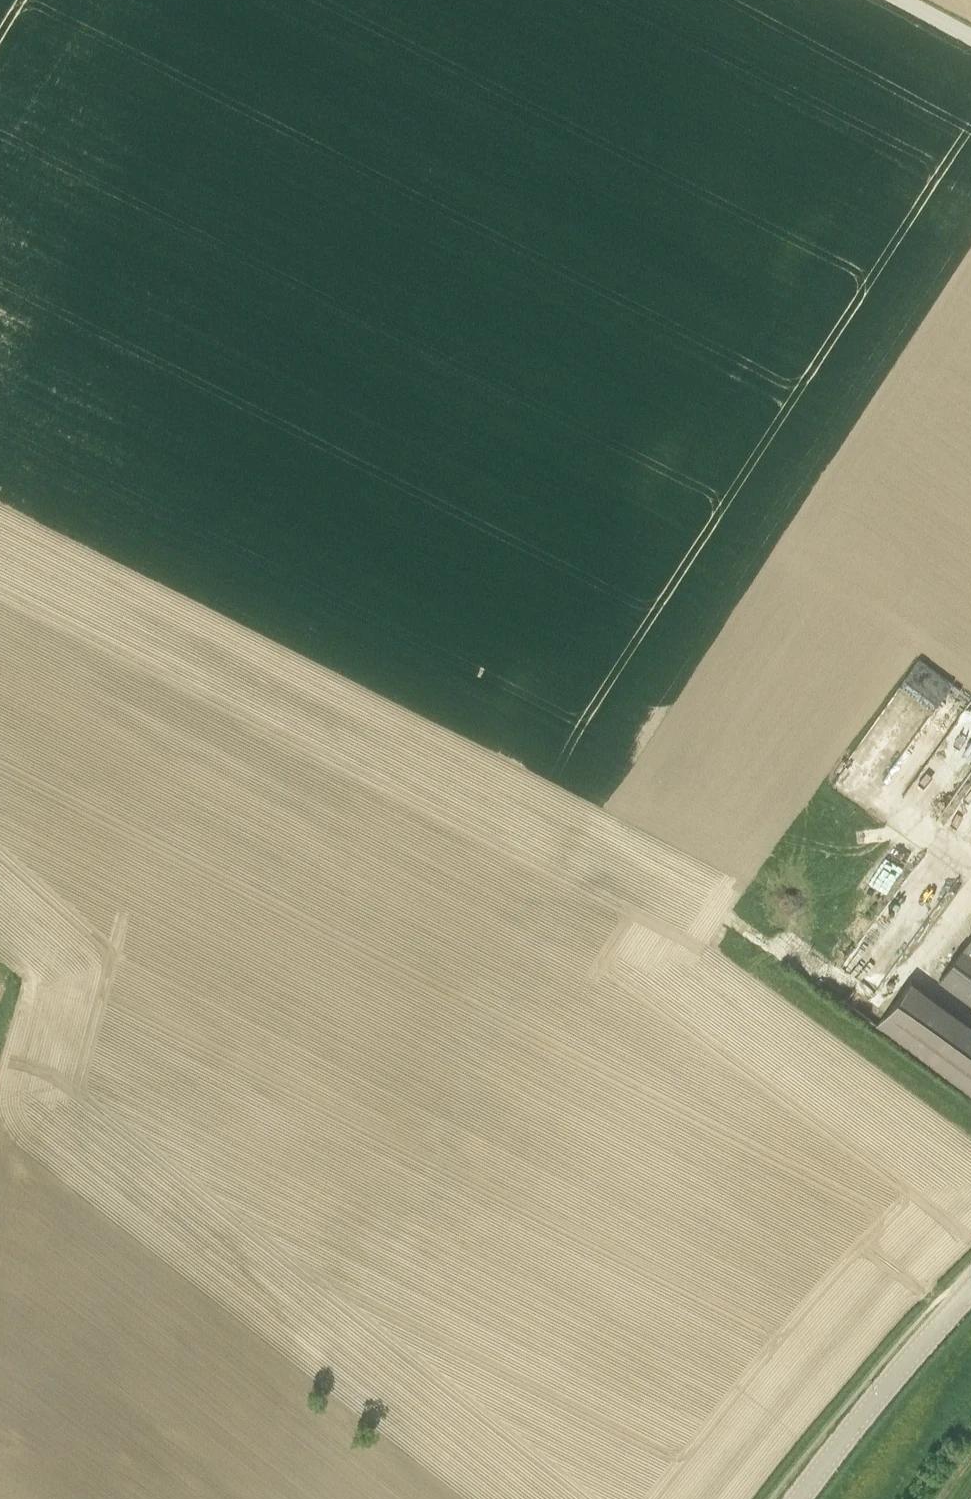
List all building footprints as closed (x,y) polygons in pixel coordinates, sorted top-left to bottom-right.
[(887,853),(872,883),(893,894),(909,863),(887,853)] [(938,979),(970,1003),(970,935),(938,979)] [(910,977),(876,1027),(970,1097),(970,1021),(910,977)]
